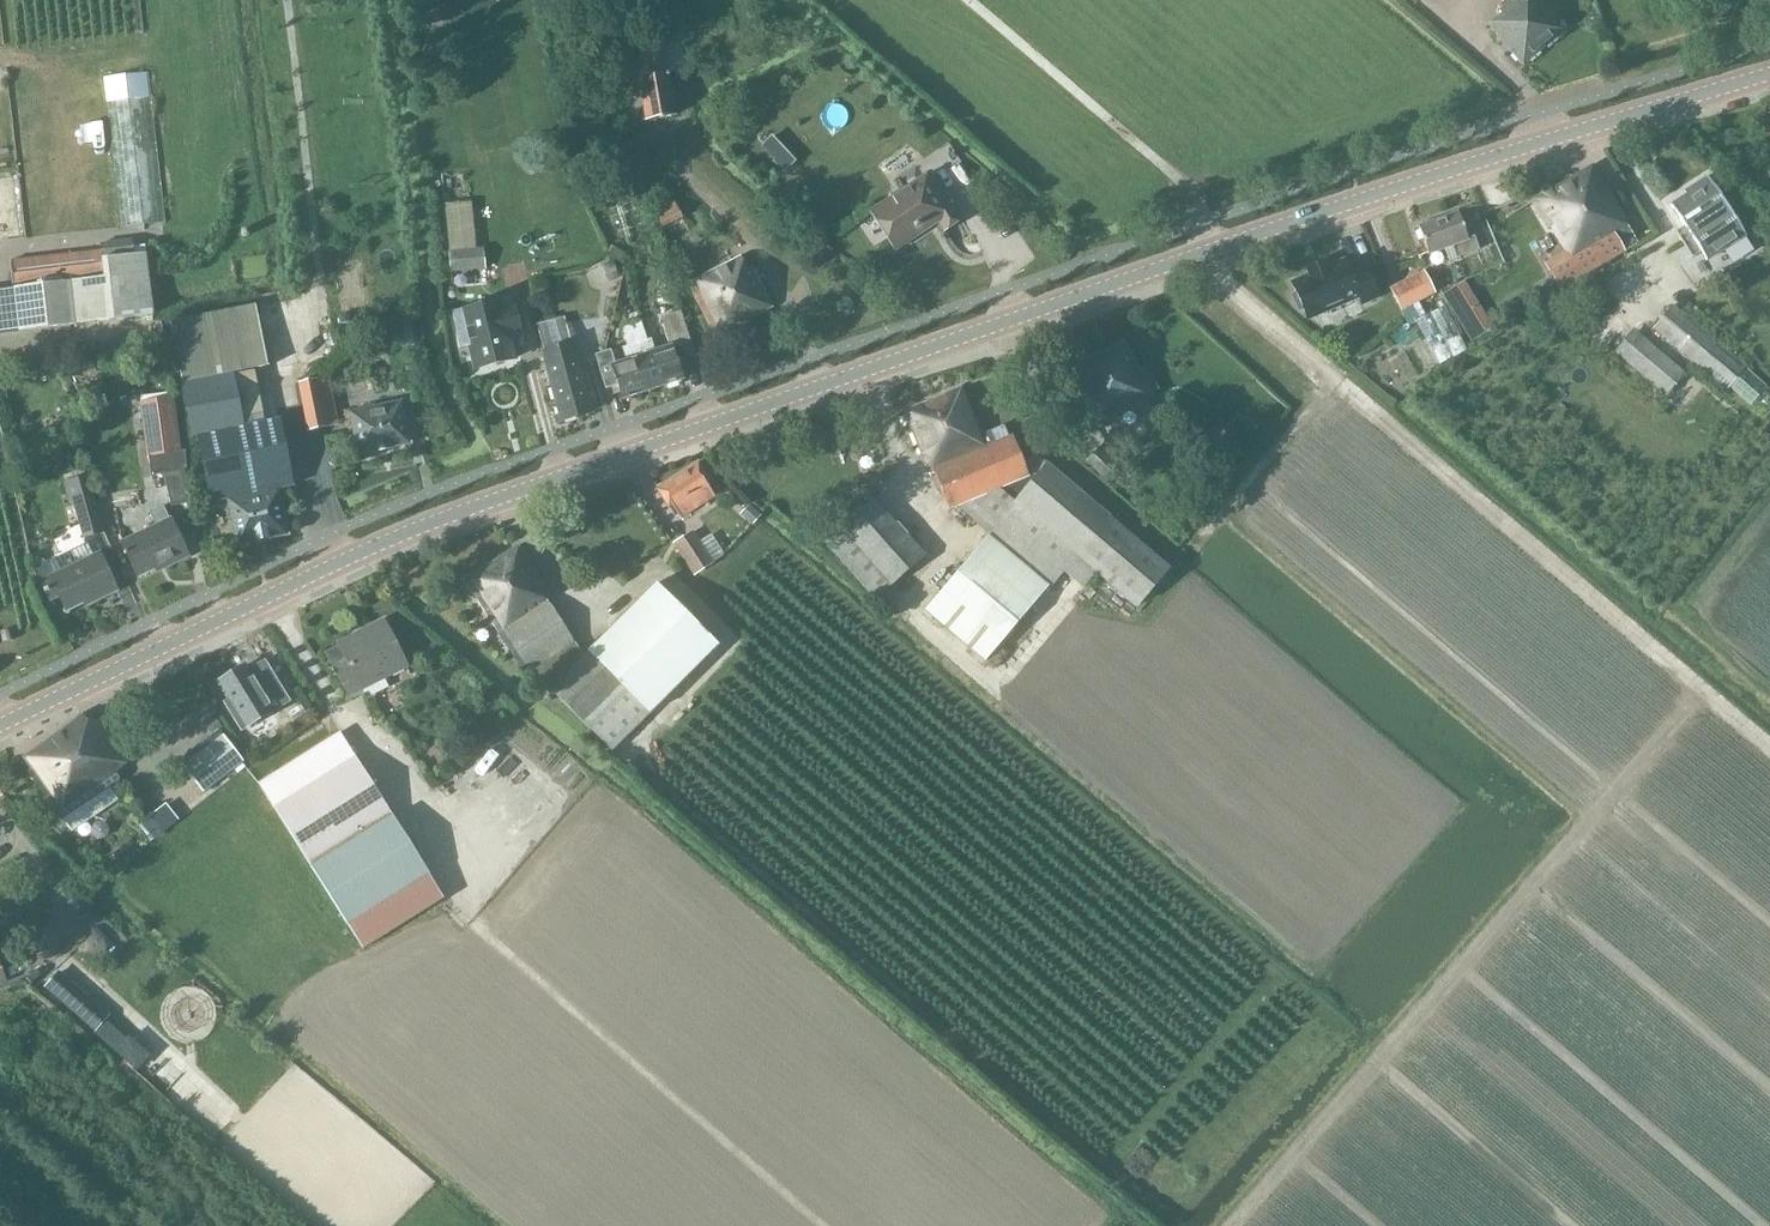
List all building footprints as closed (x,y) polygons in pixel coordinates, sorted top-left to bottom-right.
[(1491,27),(1523,65),(1565,30),(1539,0),(1513,0),(1500,11),(1502,14),(1489,25),(1491,27)] [(670,74),(686,72),(680,44),(601,60),(608,85),(639,79),(645,121),(678,116),(670,74)] [(837,63),(829,70),(844,86),(852,79),(837,63)] [(121,227),(166,222),(149,75),(104,80),(121,227)] [(1621,254),(1610,237),(1628,226),(1594,167),(1533,202),(1549,228),(1552,226),(1578,269),(1570,274),(1572,278),(1565,283),(1568,286),(1621,254)] [(944,232),(963,220),(932,172),(874,210),(899,248),(938,223),(944,232)] [(1689,194),(1671,206),(1689,232),(1679,238),(1693,259),(1719,242),(1724,250),(1742,239),(1725,214),(1730,211),(1708,177),(1687,191),(1689,194)] [(669,217),(689,208),(678,184),(658,193),(669,217)] [(449,272),(451,272),(486,270),(482,225),(479,191),(442,194),(449,272)] [(1458,258),(1479,250),(1475,237),(1468,239),(1459,213),(1419,227),(1429,254),(1453,246),(1458,258)] [(0,290),(0,334),(152,316),(145,253),(103,258),(102,250),(11,261),(14,288),(0,290)] [(716,336),(773,307),(753,268),(748,270),(742,257),(690,284),(716,336)] [(1366,267),(1351,274),(1345,260),(1328,268),(1325,262),(1307,269),(1310,275),(1292,283),(1297,293),(1292,295),(1299,312),(1304,310),(1308,320),(1360,298),(1363,305),(1379,298),(1366,267)] [(1425,272),(1391,289),(1401,310),(1419,302),(1436,293),(1425,272)] [(1460,284),(1443,295),(1452,310),(1469,299),(1460,284)] [(282,291),(259,296),(262,309),(285,305),(282,291)] [(512,340),(523,337),(514,301),(505,303),(504,300),(454,313),(462,348),(470,346),(476,369),(517,359),(512,340)] [(279,420),(265,350),(262,329),(257,304),(171,321),(194,438),(199,437),(212,503),(229,500),(238,545),(289,535),(280,489),(293,486),(279,420)] [(1427,316),(1417,321),(1440,365),(1467,351),(1445,308),(1445,307),(1427,316)] [(1654,329),(1728,390),(1746,368),(1672,307),(1654,329)] [(632,325),(653,390),(683,380),(678,363),(697,357),(682,312),(662,318),(671,347),(656,352),(652,339),(648,340),(642,321),(632,325)] [(1480,317),(1463,328),(1472,342),(1490,332),(1480,317)] [(653,390),(632,325),(622,328),(628,346),(623,347),(627,361),(616,365),(612,350),(597,354),(607,388),(619,385),(623,399),(653,390)] [(1685,374),(1633,330),(1615,352),(1666,396),(1685,374)] [(1097,425),(1153,397),(1159,393),(1146,368),(1140,372),(1124,342),(1069,370),(1097,425)] [(575,343),(543,352),(563,420),(593,412),(575,343)] [(318,380),(300,383),(309,431),(328,427),(318,380)] [(141,422),(176,421),(175,385),(140,386),(141,422)] [(1043,595),(1061,574),(1084,593),(1101,576),(1137,607),(1170,568),(1035,453),(1025,466),(1013,437),(1010,438),(1005,426),(983,435),(962,387),(904,412),(923,456),(927,454),(950,510),(958,505),(991,534),(925,612),(986,663),(1043,595)] [(359,455),(411,444),(403,401),(351,412),(359,455)] [(1100,450),(1085,464),(1101,481),(1116,467),(1100,450)] [(682,519),(716,497),(708,484),(711,482),(699,463),(658,489),(670,508),(674,506),(682,519)] [(173,506),(192,502),(185,469),(166,473),(173,506)] [(89,476),(65,483),(72,506),(76,505),(85,537),(104,532),(89,476)] [(876,599),(925,556),(864,488),(840,509),(850,520),(825,542),(876,599)] [(753,526),(763,515),(751,505),(742,516),(753,526)] [(149,514),(155,527),(122,542),(139,577),(165,564),(167,567),(190,556),(172,519),(169,520),(163,508),(149,514)] [(690,538),(677,546),(696,576),(709,567),(714,564),(712,562),(700,543),(695,546),(690,538)] [(613,752),(721,644),(657,583),(645,597),(600,643),(590,653),(585,657),(539,588),(548,583),(523,544),(465,581),(526,675),(530,672),(546,697),(553,690),(582,719),(613,752)] [(95,602),(119,590),(101,553),(94,556),(89,545),(47,565),(52,576),(41,581),(50,601),(60,596),(68,611),(94,599),(95,602)] [(339,644),(341,647),(328,654),(349,695),(407,666),(385,621),(339,644)] [(224,681),(221,683),(224,688),(231,699),(226,702),(228,704),(243,729),(261,717),(263,716),(269,712),(273,710),(277,707),(281,705),(289,700),(273,674),(266,662),(254,669),(250,672),(247,667),(224,681)] [(39,764),(29,772),(63,819),(65,818),(73,831),(119,800),(111,788),(119,782),(116,777),(115,772),(131,761),(102,719),(92,727),(82,714),(42,744),(31,753),(39,764)] [(223,727),(216,716),(206,724),(213,734),(223,727)] [(260,783),(267,795),(258,800),(265,813),(275,807),(311,865),(362,951),(425,912),(432,923),(450,912),(443,901),(445,900),(392,814),(341,732),(260,783)] [(244,761),(225,735),(184,766),(204,792),(244,761)] [(153,816),(143,825),(154,839),(164,830),(153,816)] [(55,975),(45,987),(78,1016),(88,1005),(55,975)]
